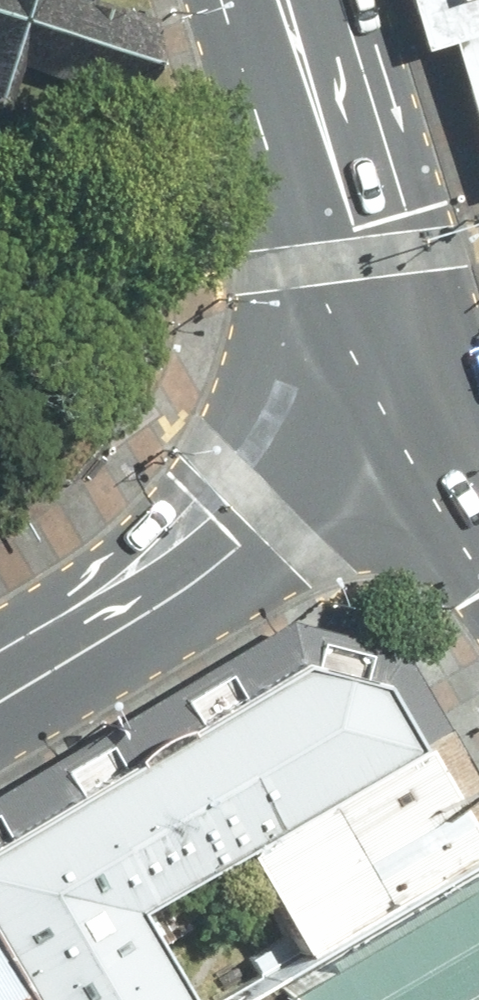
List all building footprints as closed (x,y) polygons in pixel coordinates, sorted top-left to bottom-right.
[(15,102),(27,64),(140,98),(146,78),(156,81),(168,42),(150,36),(157,14),(110,0),(0,0),(0,98),(15,102)] [(478,42),(478,0),(466,0),(478,42)] [(412,758),(345,636),(0,826),(0,999),(152,999),(110,925),(225,861),(412,758)] [(412,758),(225,861),(280,962),(468,858),(412,758)] [(468,858),(280,962),(212,999),(470,999),(478,995),(478,878),(468,858)]
